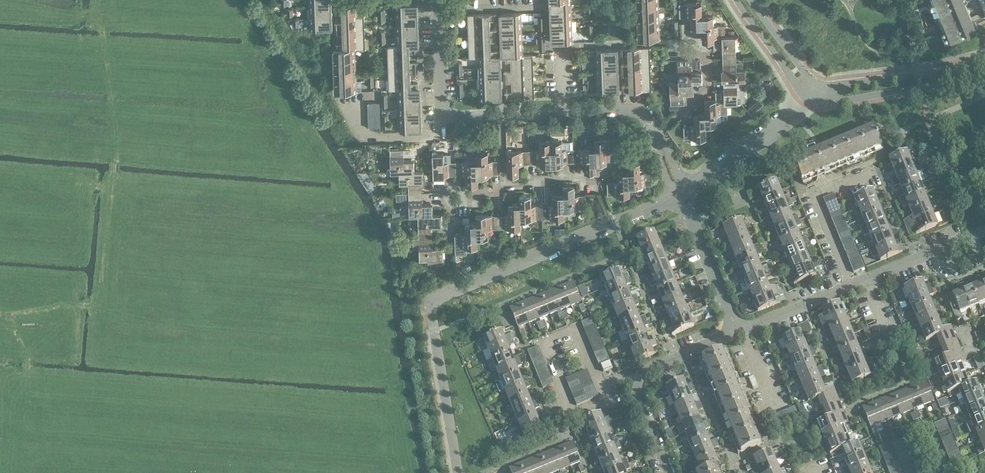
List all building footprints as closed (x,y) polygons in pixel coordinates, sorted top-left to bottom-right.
[(550,11),(570,10),(570,0),(550,0),(550,11)] [(947,41),(966,33),(960,19),(962,18),(958,7),(956,8),(954,5),(952,0),(931,0),(947,41)] [(702,2),(679,3),(679,17),(690,16),(691,26),(702,26),(702,15),(702,2)] [(418,3),(398,4),(398,14),(418,14),(418,3)] [(342,12),(342,17),(363,16),(363,5),(334,6),(335,12),(342,12)] [(332,6),(312,7),(312,18),(332,17),(332,6)] [(657,7),(637,7),(638,18),(658,17),(657,7)] [(570,10),(550,11),(550,21),(571,21),(570,10)] [(520,12),(500,13),(500,24),(520,23),(520,12)] [(497,13),(469,14),(469,25),(490,24),(490,19),(497,19),(497,13)] [(418,14),(398,14),(398,25),(419,24),(418,14)] [(702,29),(702,30),(702,39),(713,38),(713,36),(724,36),(725,36),(724,25),(713,25),(713,15),(702,15),(702,26),(702,29)] [(335,22),(335,28),(363,27),(363,16),(342,17),(342,22),(335,22)] [(332,17),(312,18),(312,29),(333,28),(332,17)] [(658,17),(638,18),(638,29),(658,28),(658,17)] [(571,21),(550,21),(551,32),(571,31),(571,21)] [(520,23),(500,24),(501,34),(521,33),(520,23)] [(419,24),(398,25),(399,36),(419,35),(419,24)] [(490,24),(469,25),(470,36),(498,35),(498,29),(490,30),(490,24)] [(363,27),(335,28),(335,33),(343,33),(343,38),(364,37),(363,27)] [(658,28),(638,29),(638,39),(659,39),(658,28)] [(571,31),(551,32),(551,43),(571,42),(571,31)] [(521,33),(501,34),(501,45),(521,44),(521,33)] [(419,35),(399,36),(399,46),(417,45),(417,46),(419,46),(419,35)] [(498,35),(470,36),(470,46),(491,46),(491,40),(498,40),(498,35)] [(713,36),(713,38),(714,48),(722,47),(723,58),(736,57),(735,35),(725,36),(724,36),(713,36)] [(336,43),(336,49),(354,49),(364,48),(364,37),(343,38),(343,43),(339,43),(336,43)] [(521,44),(501,45),(501,56),(504,56),(504,55),(522,55),(521,44)] [(389,46),(389,57),(410,57),(410,52),(417,51),(417,46),(417,45),(399,46),(389,46)] [(491,46),(470,46),(471,57),(481,57),(499,56),(498,51),(491,51),(491,46)] [(649,58),(649,47),(620,48),(621,54),(628,54),(628,59),(649,58)] [(618,48),(598,49),(598,60),(618,59),(618,48)] [(336,49),(334,49),(334,60),(354,59),(354,49),(336,49)] [(504,55),(504,56),(504,61),(511,61),(511,66),(532,65),(532,54),(522,55),(504,55)] [(499,56),(481,57),(481,67),(501,67),(501,55),(499,56)] [(410,57),(389,57),(390,68),(418,67),(418,62),(410,62),(410,57)] [(723,69),(721,69),(722,81),(723,80),(737,79),(737,80),(741,80),(746,80),(745,79),(745,68),(744,68),(743,61),(736,61),(736,57),(723,58),(723,69)] [(649,58),(628,59),(628,64),(621,64),(621,70),(649,69),(649,58)] [(354,59),(334,60),(335,70),(355,70),(354,59)] [(618,59),(598,60),(598,71),(619,70),(618,59)] [(691,59),(678,59),(678,81),(678,82),(693,81),(702,81),(702,70),(691,70),(691,59)] [(504,72),(505,77),(533,76),(532,65),(511,66),(512,71),(504,72)] [(418,67),(390,68),(390,79),(411,78),(411,73),(418,72),(418,67)] [(481,67),(482,78),(502,77),(501,67),(481,67)] [(649,69),(621,70),(622,75),(629,75),(629,80),(650,79),(649,69)] [(355,70),(335,70),(335,81),(355,80),(355,70)] [(619,70),(598,71),(599,81),(619,81),(619,70)] [(533,76),(505,77),(505,82),(512,82),(512,87),(533,86),(533,76)] [(502,77),(482,78),(482,89),(502,88),(502,77)] [(411,78),(390,79),(390,90),(401,89),(419,89),(419,88),(418,83),(411,83),(411,78)] [(622,91),(650,90),(650,79),(629,80),(629,85),(622,85),(622,91)] [(724,91),(715,91),(716,100),(716,102),(727,102),(738,102),(737,89),(741,89),(741,80),(737,80),(737,79),(723,80),(724,91)] [(355,80),(335,81),(335,92),(345,91),(356,91),(355,80)] [(619,81),(599,81),(599,92),(617,91),(619,91),(619,81)] [(678,82),(678,81),(670,81),(670,104),(680,104),(684,104),(684,93),(694,92),(693,81),(678,82)] [(533,86),(512,87),(512,92),(505,93),(506,98),(533,97),(533,86)] [(419,89),(401,89),(401,100),(421,99),(421,88),(419,88),(419,89)] [(502,88),(482,89),(482,99),(503,99),(502,88)] [(421,99),(401,100),(401,110),(422,110),(421,99)] [(705,101),(705,114),(706,114),(706,124),(717,124),(717,114),(728,113),(727,102),(716,102),(716,100),(705,101)] [(422,110),(401,110),(402,121),(422,120),(422,110)] [(694,114),(694,118),(694,124),(684,125),(684,138),(707,137),(706,124),(706,114),(705,114),(694,114)] [(422,120),(402,121),(402,131),(422,131),(422,120)] [(792,158),(793,159),(803,184),(804,184),(803,181),(817,175),(823,172),(824,175),(825,175),(825,174),(832,172),(833,172),(831,169),(882,148),(873,125),(872,125),(872,126),(865,128),(822,146),(821,146),(817,148),(815,142),(809,145),(812,150),(792,158)] [(711,136),(706,140),(712,147),(712,146),(717,143),(711,136)] [(594,139),(595,147),(596,162),(607,162),(607,152),(618,151),(617,138),(594,139)] [(540,149),(529,150),(530,163),(540,163),(541,164),(552,164),(551,140),(540,141),(540,149)] [(562,140),(551,140),(552,164),(563,164),(563,162),(574,162),(573,148),(562,148),(562,140)] [(595,147),(573,148),(574,162),(584,161),(585,171),(596,171),(596,162),(595,147)] [(390,149),(391,172),(400,172),(400,171),(415,171),(415,170),(414,159),(404,160),(404,149),(390,149)] [(529,150),(507,151),(508,174),(519,174),(519,164),(530,163),(529,150)] [(488,151),(476,152),(477,160),(478,174),(478,184),(478,175),(489,175),(489,173),(500,173),(499,156),(495,156),(495,160),(489,160),(488,151)] [(911,162),(907,151),(883,161),(885,166),(891,164),(893,170),(911,162)] [(455,175),(455,161),(444,162),(444,153),(433,153),(433,177),(445,177),(445,175),(455,175)] [(477,160),(455,161),(455,175),(466,174),(467,184),(478,184),(478,174),(477,160)] [(628,161),(629,170),(630,185),(652,184),(651,171),(640,171),(640,161),(628,161)] [(911,162),(893,170),(896,175),(890,178),(892,182),(916,173),(911,162)] [(400,171),(400,172),(400,182),(409,182),(409,193),(422,192),(422,182),(424,182),(423,170),(415,170),(415,171),(400,171)] [(618,181),(607,181),(607,188),(607,194),(630,194),(630,185),(629,170),(618,170),(618,181)] [(916,173),(892,182),(894,187),(900,185),(902,191),(920,183),(916,173)] [(782,178),(758,188),(763,199),(781,191),(779,186),(784,183),(782,178)] [(899,199),(901,204),(924,194),(920,183),(902,191),(904,197),(899,199)] [(575,184),(563,185),(563,193),(564,193),(564,208),(565,208),(586,207),(586,194),(575,194),(575,184)] [(851,206),(853,211),(877,201),(872,190),(854,198),(857,204),(851,206)] [(781,191),(763,199),(767,209),(791,200),(789,195),(783,197),(781,191)] [(423,203),(422,192),(409,193),(396,193),(396,200),(409,199),(410,215),(412,215),(418,215),(418,214),(433,214),(433,203),(423,203)] [(553,204),(542,204),(542,218),(565,217),(565,208),(564,208),(564,193),(563,193),(552,194),(553,204)] [(531,194),(519,195),(519,198),(520,203),(521,218),(521,219),(542,218),(542,204),(531,205),(531,194)] [(834,194),(823,199),(825,205),(836,200),(834,194)] [(924,194),(901,204),(903,208),(908,206),(911,212),(929,204),(924,194)] [(791,200),(767,209),(772,220),(790,213),(787,207),(793,205),(791,200)] [(836,200),(825,205),(828,210),(838,205),(836,200)] [(877,201),(853,211),(855,216),(861,213),(863,219),(881,212),(877,201)] [(509,214),(498,214),(499,228),(521,227),(521,219),(521,218),(520,203),(509,204),(509,214)] [(913,217),(903,221),(905,226),(910,225),(933,215),(929,204),(911,212),(913,217)] [(841,211),(838,205),(828,210),(830,215),(841,211)] [(841,211),(830,215),(832,221),(843,216),(841,211)] [(860,227),(862,232),(885,222),(881,212),(863,219),(865,225),(860,227)] [(418,214),(418,215),(419,237),(432,236),(432,225),(442,225),(442,213),(433,214),(418,214)] [(476,214),(476,222),(477,237),(478,237),(489,237),(488,228),(499,228),(498,214),(488,215),(488,213),(476,214)] [(790,213),(772,220),(776,231),(799,221),(797,216),(792,218),(790,213)] [(910,225),(905,226),(907,231),(917,227),(920,233),(937,226),(933,215),(910,225)] [(843,216),(832,221),(834,226),(845,221),(843,216)] [(741,220),(723,227),(728,238),(751,229),(749,224),(744,226),(741,220)] [(799,221),(776,231),(781,241),(798,234),(796,228),(801,226),(799,221)] [(845,221),(834,226),(836,231),(847,227),(845,221)] [(477,237),(476,222),(465,223),(466,233),(455,233),(456,254),(466,253),(466,250),(478,249),(478,237),(477,237)] [(885,222),(862,232),(864,237),(869,234),(872,240),(890,233),(885,222)] [(847,227),(836,231),(839,236),(849,232),(847,227)] [(751,229),(728,238),(732,249),(750,241),(748,235),(753,233),(751,229)] [(654,231),(631,241),(633,246),(638,244),(641,249),(659,242),(654,231)] [(849,232),(839,236),(841,242),(852,237),(849,232)] [(869,248),(871,253),(894,243),(890,233),(872,240),(874,246),(869,248)] [(798,234),(781,241),(785,252),(808,242),(806,237),(801,239),(798,234)] [(432,236),(419,237),(413,237),(413,247),(419,247),(420,259),(428,258),(429,263),(444,263),(443,246),(433,247),(432,236)] [(852,237),(841,242),(843,247),(854,243),(852,237)] [(750,241),(732,249),(736,260),(760,250),(758,245),(752,247),(750,241)] [(638,257),(640,262),(663,252),(659,242),(641,249),(643,255),(638,257)] [(810,247),(808,242),(785,252),(789,262),(807,255),(805,249),(810,247)] [(854,243),(843,247),(845,252),(856,248),(854,243)] [(894,243),(871,253),(873,258),(878,255),(881,262),(899,254),(894,243)] [(856,248),(845,252),(847,257),(858,253),(856,248)] [(760,250),(736,260),(741,270),(759,262),(756,257),(762,254),(760,250)] [(663,252),(640,262),(642,267),(647,265),(650,270),(668,263),(663,252)] [(858,253),(847,257),(849,262),(860,258),(858,253)] [(807,255),(789,262),(793,273),(817,263),(815,258),(809,260),(807,255)] [(860,258),(849,262),(852,268),(863,264),(860,258)] [(759,262),(741,270),(745,281),(769,271),(767,266),(761,268),(759,262)] [(646,278),(648,283),(672,273),(668,263),(650,270),(652,276),(646,278)] [(817,263),(793,273),(798,283),(816,276),(813,270),(819,268),(817,263)] [(863,264),(852,268),(854,273),(865,268),(863,264)] [(769,271),(745,281),(749,291),(767,283),(765,278),(775,273),(773,269),(769,271)] [(601,278),(606,289),(629,279),(627,274),(622,276),(619,270),(601,278)] [(672,273),(648,283),(650,288),(656,286),(658,291),(676,284),(672,273)] [(973,287),(980,304),(984,302),(984,290),(980,277),(975,279),(977,285),(973,287)] [(629,279),(606,289),(610,299),(628,292),(626,286),(631,284),(629,279)] [(904,288),(908,299),(932,289),(930,284),(924,287),(922,281),(904,288)] [(574,282),(563,286),(571,306),(582,301),(574,282)] [(767,283),(749,291),(754,302),(781,290),(779,285),(770,289),(767,283)] [(655,299),(657,304),(681,295),(676,284),(658,291),(661,297),(655,299)] [(964,284),(960,285),(970,309),(980,304),(973,287),(966,289),(964,284)] [(959,292),(953,295),(960,313),(960,312),(970,309),(960,285),(956,287),(959,292)] [(563,286),(552,291),(560,310),(571,306),(563,286)] [(932,289),(908,299),(913,309),(931,302),(928,296),(934,294),(932,289)] [(781,290),(754,302),(758,312),(776,305),(774,299),(783,295),(781,290)] [(552,291),(542,295),(550,315),(560,310),(552,291)] [(628,292),(610,299),(614,309),(638,300),(636,295),(630,297),(628,292)] [(542,295),(531,299),(539,319),(550,315),(542,295)] [(681,295),(657,304),(659,309),(665,307),(667,313),(685,305),(681,295)] [(953,295),(947,297),(956,321),(962,318),(960,312),(960,313),(953,295)] [(531,299),(520,304),(529,323),(539,319),(531,299)] [(638,300),(614,309),(619,320),(637,313),(634,307),(640,305),(638,300)] [(819,318),(821,323),(844,313),(840,302),(822,310),(824,316),(819,318)] [(931,302),(913,309),(917,320),(941,310),(939,305),(933,308),(931,302)] [(520,304),(511,308),(510,308),(518,328),(529,323),(520,304)] [(664,321),(666,325),(689,316),(685,305),(667,313),(669,318),(664,321)] [(745,305),(739,307),(742,313),(743,315),(745,316),(748,316),(750,316),(749,313),(745,312),(748,311),(745,305)] [(593,306),(587,309),(590,314),(595,312),(593,306)] [(941,310),(917,320),(921,330),(939,323),(937,317),(943,315),(941,310)] [(637,313),(619,320),(623,331),(647,321),(645,316),(639,318),(637,313)] [(844,313),(821,323),(823,328),(828,326),(831,331),(848,324),(844,313)] [(689,316),(666,325),(668,330),(673,328),(676,334),(694,326),(689,316)] [(581,323),(584,328),(595,324),(592,318),(581,323)] [(647,321),(623,331),(627,341),(645,334),(643,328),(648,326),(647,321)] [(798,326),(800,331),(782,339),(787,349),(804,342),(802,336),(812,332),(808,322),(798,326)] [(939,323),(921,330),(926,341),(937,337),(953,330),(951,326),(942,330),(939,323)] [(595,324),(584,328),(586,334),(597,329),(595,324)] [(827,339),(829,344),(853,334),(848,324),(831,331),(833,337),(827,339)] [(900,327),(895,329),(900,340),(905,337),(900,327)] [(597,329),(586,334),(588,339),(599,334),(597,329)] [(895,329),(890,331),(894,342),(900,340),(895,329)] [(937,337),(941,347),(957,341),(953,330),(937,337)] [(503,331),(484,339),(488,349),(512,340),(510,335),(506,337),(503,331)] [(890,331),(885,333),(889,344),(894,342),(890,331)] [(885,333),(879,336),(884,346),(889,344),(885,333)] [(599,334),(588,339),(590,344),(601,340),(599,334)] [(645,334),(627,341),(632,352),(655,342),(653,337),(648,339),(645,334)] [(853,334),(829,344),(831,349),(837,346),(839,352),(857,345),(853,334)] [(879,336),(874,338),(878,349),(884,346),(879,336)] [(512,340),(488,349),(492,360),(512,352),(510,346),(514,345),(512,340)] [(601,340),(590,344),(592,349),(603,345),(601,340)] [(957,341),(941,347),(945,358),(961,351),(957,341)] [(655,342),(632,352),(636,362),(654,355),(652,349),(657,347),(655,342)] [(804,342),(787,349),(791,360),(814,350),(812,345),(807,348),(804,342)] [(603,345),(592,349),(595,355),(605,350),(603,345)] [(836,360),(838,365),(861,355),(857,345),(839,352),(842,358),(836,360)] [(528,351),(530,357),(541,352),(539,347),(528,351)] [(725,349),(699,359),(700,361),(703,360),(714,388),(717,394),(714,396),(715,396),(717,403),(717,404),(720,402),(741,453),(764,444),(762,439),(743,393),(741,388),(747,386),(744,380),(739,383),(725,349)] [(605,350),(595,355),(597,360),(608,355),(605,350)] [(814,350),(791,360),(795,370),(813,363),(811,357),(816,355),(814,350)] [(492,360),(487,362),(491,373),(497,370),(520,361),(526,359),(524,354),(515,358),(512,352),(492,360)] [(541,352),(530,357),(532,362),(543,357),(541,352)] [(608,355),(597,360),(599,365),(610,361),(608,355)] [(861,355),(838,365),(840,370),(845,368),(848,373),(866,366),(861,355)] [(979,356),(974,358),(979,369),(984,367),(979,356)] [(543,357),(532,362),(534,367),(545,363),(543,357)] [(944,366),(946,370),(961,364),(959,360),(944,366)] [(520,361),(497,370),(501,381),(521,373),(518,367),(522,366),(520,361)] [(610,361),(601,365),(603,372),(613,368),(610,361)] [(545,363),(534,367),(536,372),(547,368),(545,363)] [(813,363),(795,370),(800,381),(823,371),(821,367),(816,369),(813,363)] [(946,370),(939,373),(943,383),(965,374),(961,364),(946,370)] [(866,366),(848,373),(850,379),(845,381),(847,386),(870,377),(866,366)] [(547,368),(536,372),(538,378),(549,373),(547,368)] [(587,370),(576,375),(579,380),(589,376),(587,370)] [(823,371),(800,381),(804,392),(822,384),(819,378),(825,376),(823,371)] [(501,381),(496,383),(500,394),(505,392),(529,382),(527,377),(523,379),(521,373),(501,381)] [(549,373),(538,378),(541,383),(552,378),(549,373)] [(965,374),(943,383),(948,394),(970,385),(969,384),(965,374)] [(566,379),(568,384),(579,380),(576,375),(566,379)] [(589,376),(579,380),(581,385),(592,381),(589,376)] [(754,376),(749,379),(753,389),(758,387),(754,376)] [(552,378),(541,383),(543,388),(554,384),(552,378)] [(684,379),(666,387),(670,397),(693,387),(692,383),(686,385),(684,379)] [(579,380),(568,384),(570,390),(581,385),(579,380)] [(592,381),(581,385),(583,391),(594,386),(592,381)] [(926,381),(915,386),(924,405),(934,401),(926,381)] [(529,382),(505,392),(510,402),(529,394),(527,388),(531,387),(529,382)] [(970,385),(948,394),(950,398),(960,394),(963,400),(981,392),(976,382),(969,384),(970,385)] [(825,391),(822,384),(804,392),(808,402),(819,398),(835,391),(833,387),(825,391)] [(581,385),(570,390),(572,395),(583,391),(581,385)] [(594,386),(583,391),(585,396),(596,391),(594,386)] [(915,386),(905,390),(913,410),(924,405),(915,386)] [(693,387),(670,397),(674,406),(692,399),(689,393),(695,390),(693,387)] [(905,390),(894,394),(902,414),(913,410),(905,390)] [(583,391),(572,395),(574,400),(585,396),(583,391)] [(596,391),(585,396),(587,401),(598,397),(596,391)] [(819,398),(823,408),(840,402),(835,391),(819,398)] [(962,413),(984,403),(981,392),(963,400),(965,406),(960,408),(962,413)] [(529,394),(510,402),(514,413),(538,403),(536,398),(532,400),(529,394)] [(894,394),(884,399),(892,419),(902,414),(894,394)] [(585,396),(574,400),(577,406),(587,401),(585,396)] [(692,399),(674,406),(678,416),(701,406),(700,402),(694,404),(692,399)] [(884,399),(873,403),(881,423),(892,419),(884,399)] [(840,402),(823,408),(828,419),(843,412),(844,413),(840,402)] [(538,403),(514,413),(518,423),(538,415),(536,409),(540,408),(538,403)] [(862,408),(871,427),(881,423),(873,403),(862,408)] [(962,413),(964,417),(969,415),(972,421),(984,415),(984,403),(962,413)] [(701,406),(678,416),(682,425),(699,418),(697,412),(703,409),(701,406)] [(795,407),(789,409),(794,420),(799,418),(795,407)] [(789,409),(784,412),(789,423),(794,420),(789,409)] [(784,412),(779,414),(784,425),(789,423),(784,412)] [(583,421),(587,432),(610,422),(609,417),(603,420),(601,414),(583,421)] [(774,416),(778,427),(784,425),(779,414),(774,416)] [(518,432),(511,435),(513,438),(519,435),(523,434),(546,424),(544,419),(541,421),(538,415),(518,423),(515,425),(518,432)] [(970,434),(984,428),(984,415),(972,421),(974,427),(968,429),(970,434)] [(699,418),(682,425),(686,434),(709,425),(707,421),(702,423),(699,418)] [(828,430),(821,433),(826,444),(848,435),(841,420),(827,426),(828,430)] [(945,420),(934,424),(937,429),(947,425),(945,420)] [(610,422),(587,432),(591,442),(609,435),(607,429),(613,427),(610,422)] [(709,425),(686,434),(689,444),(707,436),(705,431),(710,428),(709,425)] [(947,425),(937,429),(939,435),(950,430),(947,425)] [(957,427),(952,429),(956,439),(961,437),(957,427)] [(970,434),(972,438),(978,436),(980,442),(984,440),(984,428),(970,434)] [(666,432),(665,432),(669,441),(675,439),(671,430),(666,432)] [(950,430),(939,435),(941,440),(952,436),(950,430)] [(848,435),(826,444),(830,455),(832,459),(837,457),(836,452),(852,446),(852,445),(856,443),(852,433),(848,435)] [(609,435),(591,442),(596,453),(619,443),(625,441),(623,436),(612,441),(609,435)] [(707,436),(689,444),(693,453),(717,444),(715,440),(710,442),(707,436)] [(952,436),(941,440),(943,445),(954,441),(952,436)] [(954,441),(943,445),(945,451),(956,446),(954,441)] [(573,442),(562,447),(570,466),(581,462),(573,442)] [(619,443),(596,453),(600,463),(618,456),(616,450),(621,448),(619,443)] [(836,452),(837,457),(843,454),(845,461),(863,453),(859,443),(856,443),(852,445),(852,446),(836,452)] [(879,447),(881,452),(892,448),(890,443),(879,447)] [(717,444),(693,453),(697,463),(715,455),(713,449),(718,447),(717,444)] [(956,446),(945,451),(947,456),(958,451),(956,446)] [(562,447),(552,451),(560,471),(570,466),(562,447)] [(892,448),(881,452),(883,458),(894,453),(892,448)] [(748,472),(752,470),(775,460),(771,450),(754,458),(756,464),(747,468),(748,472)] [(541,455),(548,472),(554,472),(560,471),(552,451),(541,455)] [(958,451),(947,456),(950,461),(961,457),(958,451)] [(844,472),(846,472),(868,464),(863,453),(845,461),(847,466),(842,468),(844,472)] [(894,453),(883,458),(885,463),(896,459),(894,453)] [(530,460),(536,472),(548,472),(541,455),(530,460)] [(697,463),(701,472),(716,466),(725,463),(723,459),(717,461),(715,455),(697,463)] [(600,463),(604,472),(607,472),(628,464),(626,460),(620,462),(618,456),(600,463)] [(961,457),(950,461),(952,466),(963,462),(961,457)] [(896,459),(885,463),(888,468),(898,464),(896,459)] [(520,464),(523,472),(536,472),(530,460),(520,464)] [(752,470),(753,472),(755,472),(759,471),(760,472),(771,472),(779,470),(775,460),(752,470)] [(720,467),(726,465),(725,463),(716,466),(701,472),(698,472),(722,472),(720,467)] [(520,464),(509,468),(511,472),(523,472),(520,464)] [(607,472),(625,472),(624,471),(630,469),(628,464),(607,472)] [(846,472),(871,472),(868,464),(846,472)] [(888,468),(890,472),(891,472),(901,469),(898,464),(888,468)]
